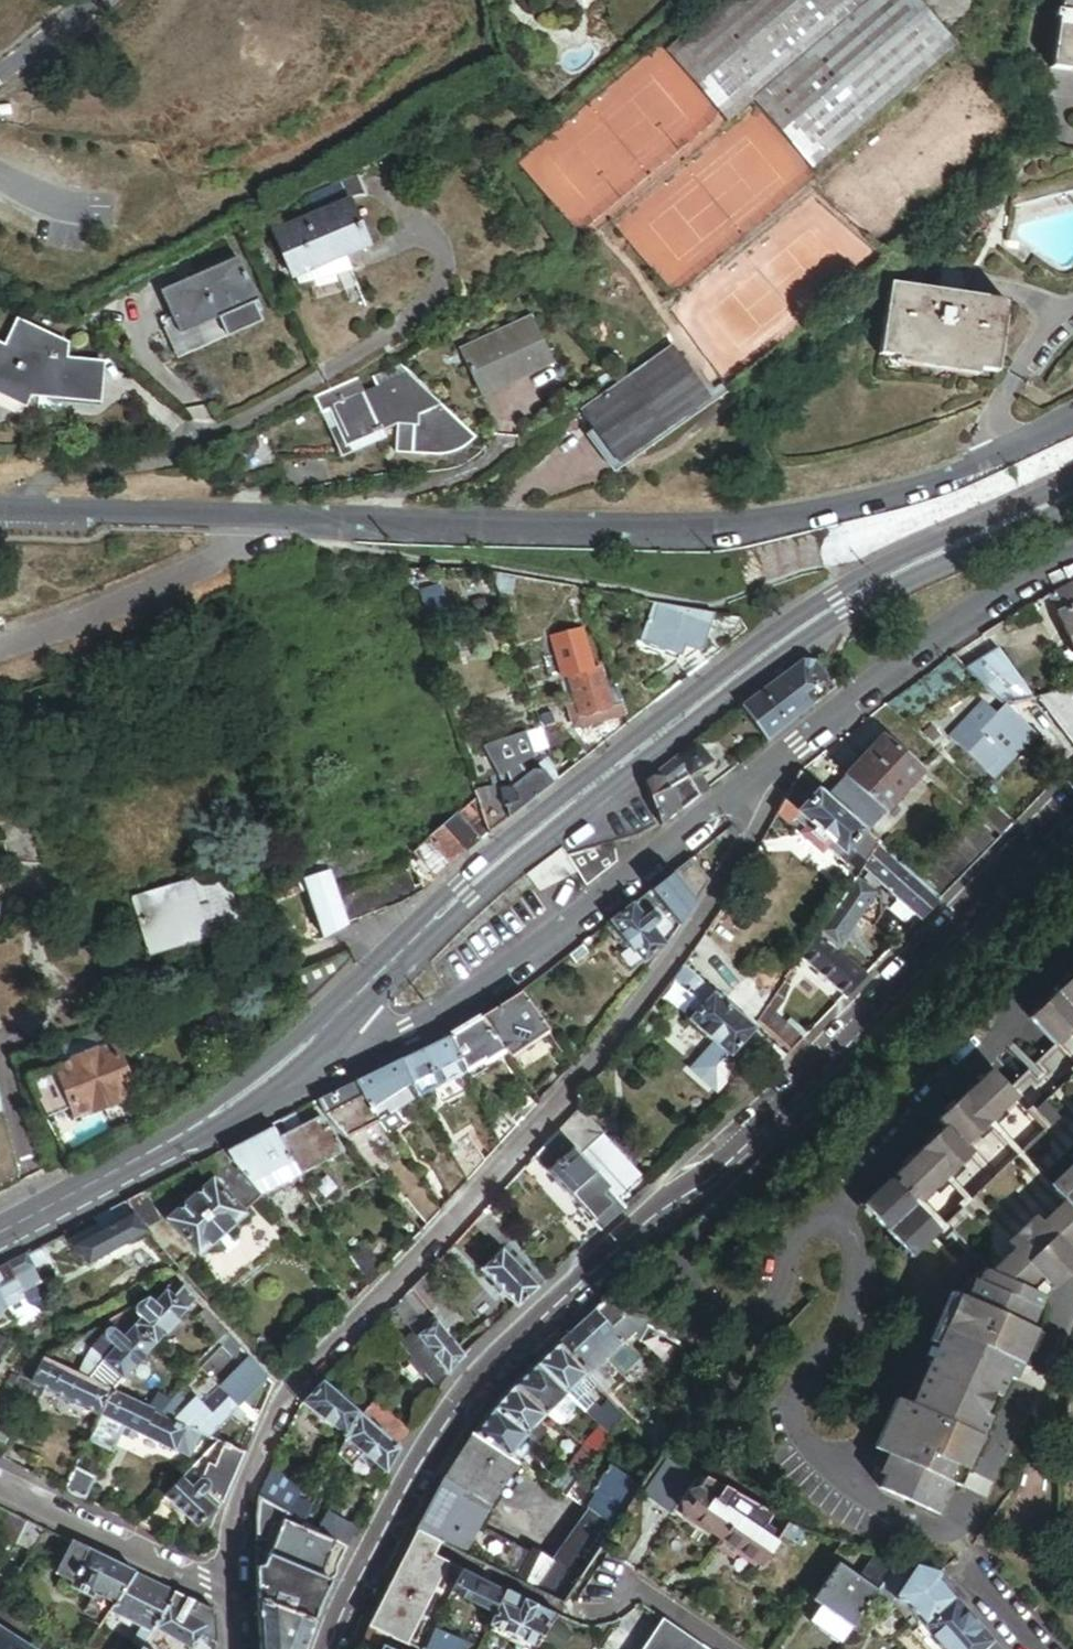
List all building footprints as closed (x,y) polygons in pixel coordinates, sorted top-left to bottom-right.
[(867,2),(866,0),(727,0),(665,51),(723,122),(749,100),(867,2)] [(867,2),(749,100),(808,170),(952,49),(910,0),(869,0),(867,2)] [(1060,2),(1050,72),(1072,75),(1072,4),(1060,2)] [(309,198),(318,218),(352,203),(351,201),(356,199),(362,197),(369,198),(360,177),(309,198)] [(353,255),(374,245),(352,203),(318,218),(279,235),(298,279),(304,276),(306,284),(339,277),(345,293),(357,288),(352,275),(356,274),(353,255)] [(187,335),(263,299),(242,255),(166,293),(187,335)] [(938,293),(888,285),(876,359),(992,378),(1004,305),(954,297),(957,280),(941,278),(938,293)] [(268,309),(263,299),(187,335),(189,340),(225,324),(248,319),(268,309)] [(556,364),(535,319),(462,353),(480,391),(528,369),(531,375),(556,364)] [(69,345),(17,320),(5,347),(0,345),(0,399),(25,411),(32,399),(99,408),(104,366),(67,359),(69,345)] [(80,327),(69,345),(67,359),(104,366),(108,356),(80,327)] [(579,414),(592,431),(612,460),(701,395),(668,350),(579,414)] [(443,406),(402,365),(355,384),(321,400),(328,414),(337,410),(351,442),(379,431),(382,434),(443,406)] [(612,460),(592,431),(582,438),(609,476),(725,393),(718,383),(701,395),(612,460)] [(397,437),(450,413),(443,406),(382,434),(379,431),(351,442),(357,455),(397,437)] [(450,413),(397,437),(396,454),(434,457),(444,456),(454,454),(464,449),(476,439),(450,413)] [(501,594),(502,578),(489,576),(495,594),(501,594)] [(1051,597),(1072,648),(1072,587),(1051,597)] [(699,652),(716,615),(652,604),(638,641),(680,658),(684,647),(699,652)] [(594,673),(582,634),(552,643),(564,683),(594,673)] [(996,652),(966,671),(983,688),(1002,705),(1008,703),(1014,704),(1031,701),(996,652)] [(803,662),(741,709),(767,744),(768,744),(814,708),(813,706),(806,697),(821,685),(826,681),(827,680),(814,663),(803,662)] [(575,719),(618,706),(612,685),(605,687),(599,689),(594,673),(564,683),(575,719)] [(612,685),(609,678),(602,681),(605,687),(612,685)] [(830,686),(829,685),(824,689),(828,694),(833,691),(830,686)] [(1035,700),(1072,750),(1072,692),(1035,700)] [(618,706),(575,719),(579,733),(623,720),(618,706)] [(987,708),(968,727),(981,739),(999,721),(992,713),(987,708)] [(991,779),(1033,736),(1008,712),(999,721),(981,739),(968,727),(952,743),(991,779)] [(493,788),(473,795),(474,800),(487,838),(556,782),(547,756),(539,763),(538,771),(531,771),(525,776),(509,789),(503,776),(517,766),(530,757),(524,735),(481,748),(493,788)] [(1036,739),(1033,736),(991,779),(995,783),(1036,739)] [(883,740),(845,780),(884,817),(922,777),(883,740)] [(677,759),(670,765),(681,779),(693,776),(677,759)] [(693,776),(681,779),(670,765),(647,783),(662,828),(698,798),(693,776)] [(517,766),(503,776),(509,789),(525,776),(517,766)] [(698,798),(709,789),(705,773),(693,776),(698,798)] [(802,811),(820,793),(800,775),(788,797),(802,811)] [(845,780),(826,799),(864,833),(866,836),(884,817),(845,780)] [(847,851),(864,833),(826,799),(820,793),(802,811),(799,815),(828,842),(843,856),(847,851)] [(788,797),(777,817),(788,826),(793,821),(799,815),(802,811),(788,797)] [(487,838),(474,800),(414,856),(435,884),(465,856),(487,838)] [(1000,841),(1013,827),(990,805),(977,819),(1000,841)] [(823,848),(828,842),(799,815),(793,821),(823,848)] [(29,816),(0,823),(0,830),(10,864),(43,866),(29,816)] [(973,823),(959,837),(981,859),(995,845),(973,823)] [(732,828),(723,836),(728,841),(725,844),(732,851),(741,836),(732,828)] [(324,833),(316,835),(324,859),(325,862),(332,860),(324,833)] [(864,867),(878,846),(866,836),(864,833),(847,851),(855,858),(864,867)] [(838,861),(843,856),(828,842),(823,848),(838,861)] [(920,922),(939,902),(878,846),(864,867),(863,869),(920,922)] [(617,863),(614,847),(614,848),(578,857),(580,869),(580,870),(583,885),(584,887),(617,863)] [(580,869),(578,857),(570,860),(563,849),(530,876),(538,891),(576,871),(580,869)] [(855,858),(847,851),(843,856),(838,861),(845,868),(855,858)] [(332,860),(325,862),(331,881),(362,871),(357,852),(332,860)] [(324,938),(346,928),(335,894),(331,881),(325,862),(324,859),(302,865),(294,868),(302,890),(308,889),(324,938)] [(406,905),(417,899),(406,867),(393,875),(335,894),(346,928),(406,905)] [(236,921),(220,872),(128,901),(145,957),(162,951),(160,945),(236,921)] [(673,874),(651,891),(680,927),(695,904),(673,874)] [(876,895),(856,880),(818,934),(837,951),(842,945),(876,895)] [(646,895),(610,924),(642,965),(663,948),(659,942),(651,931),(659,925),(660,924),(660,923),(660,922),(660,921),(660,918),(657,915),(655,914),(657,910),(646,895)] [(671,931),(660,921),(660,922),(660,923),(660,924),(659,925),(651,931),(659,942),(671,931)] [(837,951),(818,934),(802,958),(845,999),(865,978),(849,963),(838,952),(837,951)] [(838,952),(849,963),(854,957),(842,945),(837,951),(838,952)] [(694,978),(684,968),(675,978),(686,987),(694,978)] [(705,1003),(713,994),(694,978),(686,987),(692,992),(705,1003)] [(1054,998),(1072,1017),(1060,1028),(1067,1036),(1072,1030),(1072,980),(1054,998)] [(785,983),(766,1009),(775,1017),(784,1004),(790,988),(785,983)] [(692,992),(681,1003),(694,1015),(705,1003),(692,992)] [(509,1058),(548,1033),(520,993),(480,1018),(504,1052),(509,1058)] [(768,1077),(785,1060),(713,994),(705,1003),(694,1015),(689,1022),(715,1044),(691,1070),(716,1093),(745,1059),(768,1077)] [(1054,1048),(1067,1036),(1060,1028),(1072,1017),(1054,998),(1029,1021),(1054,1048)] [(775,1017),(766,1009),(757,1023),(791,1054),(802,1042),(775,1017)] [(504,1052),(480,1018),(448,1037),(465,1073),(482,1062),(484,1065),(504,1052)] [(465,1073),(448,1037),(400,1061),(417,1099),(465,1073)] [(43,1113),(54,1134),(103,1110),(130,1103),(134,1101),(114,1046),(56,1069),(70,1102),(43,1113)] [(417,1099),(400,1061),(355,1084),(378,1123),(417,1099)] [(56,1069),(26,1080),(43,1113),(70,1102),(56,1069)] [(1014,1101),(989,1075),(938,1123),(944,1130),(895,1177),(920,1203),(970,1157),(962,1150),(1014,1101)] [(378,1123),(355,1084),(319,1102),(327,1118),(346,1140),(378,1123)] [(0,1096),(0,1183),(17,1175),(0,1096)] [(103,1110),(54,1134),(64,1153),(135,1117),(130,1103),(103,1110)] [(500,1147),(516,1130),(504,1104),(484,1114),(500,1147)] [(1043,1105),(1034,1114),(1048,1128),(1057,1120),(1043,1105)] [(606,1137),(580,1109),(534,1158),(546,1170),(544,1172),(568,1198),(570,1196),(593,1222),(600,1229),(608,1221),(610,1223),(625,1210),(613,1197),(636,1177),(603,1140),(606,1137)] [(291,1169),(298,1179),(344,1155),(331,1131),(327,1133),(320,1118),(288,1135),(280,1139),(283,1146),(286,1152),(292,1166),(291,1169)] [(273,1126),(245,1141),(251,1153),(266,1145),(270,1152),(283,1146),(280,1139),(277,1134),(273,1126)] [(285,1130),(277,1134),(280,1139),(288,1135),(285,1130)] [(468,1182),(485,1164),(469,1136),(448,1149),(449,1152),(468,1182)] [(245,1141),(227,1151),(232,1162),(251,1153),(245,1141)] [(261,1198),(298,1179),(291,1169),(292,1166),(286,1152),(273,1159),(270,1152),(266,1145),(251,1153),(232,1162),(261,1198)] [(286,1152),(283,1146),(270,1152),(273,1159),(286,1152)] [(232,1162),(227,1151),(198,1165),(205,1177),(208,1175),(232,1162)] [(452,1200),(468,1182),(449,1152),(429,1164),(452,1200)] [(243,1215),(261,1198),(232,1162),(208,1175),(214,1181),(243,1215)] [(1053,1193),(1064,1204),(1072,1215),(1072,1175),(1053,1193)] [(245,1217),(243,1215),(214,1181),(169,1221),(201,1257),(245,1217)] [(888,1183),(862,1208),(910,1259),(937,1234),(888,1183)] [(430,1224),(441,1212),(431,1198),(427,1192),(423,1187),(411,1195),(430,1224)] [(433,1189),(427,1192),(431,1198),(437,1194),(433,1189)] [(441,1212),(449,1202),(442,1191),(437,1194),(431,1198),(441,1212)] [(146,1193),(127,1203),(134,1215),(146,1231),(161,1221),(146,1193)] [(134,1215),(127,1203),(96,1220),(99,1225),(103,1231),(134,1215)] [(1072,1245),(1072,1215),(1064,1204),(1039,1227),(1033,1220),(1007,1245),(1011,1249),(1012,1251),(1013,1252),(987,1276),(1023,1292),(1038,1278),(1051,1292),(1072,1271),(1072,1263),(1064,1254),(1072,1245)] [(516,1310),(545,1283),(512,1243),(486,1210),(472,1225),(499,1256),(482,1272),(516,1310)] [(89,1267),(150,1235),(146,1231),(134,1215),(103,1231),(73,1247),(89,1267)] [(73,1247),(103,1231),(99,1225),(70,1241),(73,1247)] [(369,1288),(384,1272),(367,1245),(348,1256),(369,1288)] [(40,1249),(27,1256),(34,1270),(47,1263),(40,1249)] [(34,1270),(27,1256),(7,1267),(22,1293),(34,1287),(41,1284),(34,1270)] [(7,1267),(0,1271),(0,1313),(6,1310),(7,1311),(26,1301),(22,1293),(7,1267)] [(1041,1301),(1023,1292),(987,1276),(984,1274),(978,1287),(972,1284),(964,1303),(957,1300),(951,1296),(929,1344),(935,1347),(927,1365),(933,1368),(921,1395),(915,1392),(907,1409),(905,1407),(895,1403),(873,1451),(879,1453),(886,1456),(872,1487),(878,1490),(936,1516),(950,1485),(956,1488),(963,1473),(978,1441),(972,1437),(999,1377),(1006,1380),(1012,1383),(1019,1368),(1034,1334),(1027,1331),(1041,1301)] [(411,1291),(434,1320),(445,1311),(449,1307),(425,1276),(411,1291)] [(186,1313),(197,1301),(183,1286),(173,1286),(163,1292),(164,1293),(166,1294),(186,1313)] [(22,1293),(26,1301),(28,1306),(29,1305),(39,1300),(41,1299),(34,1287),(22,1293)] [(417,1337),(436,1323),(434,1320),(411,1291),(394,1308),(417,1337)] [(163,1292),(148,1300),(149,1302),(164,1293),(163,1292)] [(166,1294),(164,1293),(149,1302),(154,1306),(166,1294)] [(148,1300),(137,1306),(135,1309),(135,1310),(134,1312),(135,1314),(142,1320),(135,1327),(155,1345),(186,1313),(166,1294),(154,1306),(149,1302),(148,1300)] [(42,1305),(39,1300),(29,1305),(34,1308),(42,1305)] [(35,1311),(29,1307),(28,1306),(26,1301),(7,1311),(6,1310),(0,1313),(0,1329),(35,1311)] [(621,1321),(624,1318),(608,1301),(595,1312),(611,1330),(621,1321)] [(135,1309),(137,1306),(122,1315),(123,1315),(135,1310),(135,1309)] [(135,1310),(123,1315),(135,1327),(142,1320),(135,1314),(134,1312),(135,1310)] [(436,1323),(440,1328),(450,1320),(451,1319),(445,1311),(434,1320),(436,1323)] [(227,1335),(206,1312),(198,1320),(220,1342),(227,1335)] [(595,1312),(577,1330),(608,1362),(625,1345),(611,1330),(595,1312)] [(123,1315),(122,1315),(106,1324),(123,1340),(135,1327),(123,1315)] [(646,1337),(653,1323),(624,1318),(621,1321),(635,1335),(643,1342),(646,1337)] [(450,1320),(440,1328),(448,1338),(458,1329),(450,1320)] [(621,1321),(611,1330),(625,1345),(635,1335),(621,1321)] [(448,1377),(464,1358),(448,1338),(440,1328),(436,1323),(417,1337),(448,1377)] [(123,1340),(106,1324),(100,1327),(101,1329),(103,1331),(103,1332),(104,1332),(104,1334),(104,1335),(103,1336),(103,1337),(102,1338),(102,1339),(91,1351),(123,1380),(155,1345),(135,1327),(123,1340)] [(85,1360),(91,1351),(102,1339),(102,1338),(103,1337),(103,1336),(104,1335),(104,1334),(104,1332),(103,1332),(103,1331),(101,1329),(63,1351),(85,1360)] [(608,1362),(577,1330),(558,1347),(586,1376),(590,1380),(608,1362)] [(227,1335),(220,1342),(224,1347),(231,1339),(227,1335)] [(438,1391),(448,1377),(417,1337),(404,1347),(413,1358),(409,1362),(421,1378),(426,1374),(438,1391)] [(8,1343),(0,1339),(0,1359),(8,1343)] [(224,1347),(223,1348),(232,1358),(241,1349),(231,1339),(224,1347)] [(586,1376),(558,1347),(535,1367),(567,1396),(576,1387),(586,1376)] [(63,1351),(61,1350),(44,1360),(78,1376),(85,1360),(63,1351)] [(78,1376),(112,1391),(123,1380),(91,1351),(85,1360),(78,1376)] [(31,1385),(44,1360),(32,1354),(22,1375),(32,1379),(29,1384),(31,1385)] [(268,1379),(249,1358),(218,1389),(238,1409),(239,1408),(244,1403),(268,1379)] [(78,1376),(44,1360),(31,1385),(99,1416),(112,1391),(78,1376)] [(608,1362),(590,1380),(604,1394),(607,1391),(605,1383),(617,1372),(608,1362)] [(358,1413),(360,1415),(376,1399),(339,1366),(323,1382),(358,1413)] [(567,1396),(535,1367),(513,1389),(547,1417),(567,1396)] [(0,1420),(0,1443),(4,1445),(24,1402),(21,1401),(29,1384),(32,1379),(22,1375),(0,1420)] [(346,1436),(358,1413),(323,1382),(302,1404),(346,1436)] [(576,1387),(567,1396),(577,1405),(600,1426),(615,1406),(610,1400),(601,1411),(576,1387)] [(233,1414),(238,1409),(218,1389),(203,1405),(184,1423),(182,1425),(200,1433),(209,1438),(233,1414)] [(547,1417),(513,1389),(492,1411),(527,1436),(539,1425),(547,1417)] [(140,1435),(151,1410),(112,1391),(99,1416),(124,1427),(140,1435)] [(558,1425),(577,1405),(567,1396),(547,1417),(558,1425)] [(184,1423),(203,1405),(197,1398),(175,1420),(184,1423)] [(399,1450),(410,1431),(376,1399),(360,1415),(399,1450)] [(258,1416),(244,1403),(239,1408),(255,1421),(258,1416)] [(611,1437),(626,1417),(615,1406),(600,1426),(611,1437)] [(238,1409),(233,1414),(241,1421),(246,1416),(238,1409)] [(182,1425),(151,1410),(140,1435),(189,1458),(200,1433),(182,1425)] [(527,1436),(492,1411),(474,1437),(510,1461),(527,1436)] [(385,1474),(399,1450),(360,1415),(358,1413),(346,1436),(345,1439),(362,1454),(385,1474)] [(124,1427),(99,1416),(87,1441),(112,1452),(124,1427)] [(527,1436),(537,1444),(548,1432),(539,1425),(527,1436)] [(597,1456),(611,1437),(600,1426),(590,1440),(586,1446),(584,1447),(597,1456)] [(510,1461),(474,1437),(445,1480),(465,1491),(494,1513),(522,1469),(510,1461)] [(582,1443),(586,1446),(590,1440),(585,1437),(582,1443)] [(345,1439),(337,1455),(351,1467),(362,1454),(345,1439)] [(200,1460),(208,1462),(202,1480),(204,1479),(206,1480),(208,1480),(209,1482),(210,1484),(211,1487),(209,1490),(207,1493),(221,1507),(243,1454),(218,1442),(200,1460)] [(584,1473),(597,1456),(584,1447),(570,1467),(582,1476),(584,1473)] [(669,1515),(694,1479),(665,1458),(643,1489),(639,1494),(669,1515)] [(567,1497),(582,1476),(570,1467),(553,1489),(565,1499),(567,1497)] [(95,1478),(74,1469),(64,1491),(83,1500),(95,1478)] [(258,1498),(287,1514),(302,1486),(274,1469),(265,1486),(264,1484),(258,1498)] [(639,1494),(643,1489),(616,1469),(596,1496),(600,1499),(607,1489),(632,1505),(639,1494)] [(582,1476),(567,1497),(581,1508),(599,1484),(584,1473),(582,1476)] [(192,1488),(182,1478),(164,1497),(177,1509),(196,1528),(214,1510),(201,1498),(207,1493),(209,1490),(211,1487),(210,1484),(209,1482),(208,1480),(206,1480),(204,1479),(202,1480),(200,1481),(192,1488)] [(418,1531),(470,1557),(483,1532),(494,1513),(465,1491),(445,1480),(418,1531)] [(771,1525),(776,1517),(707,1481),(685,1514),(697,1522),(697,1524),(710,1534),(712,1532),(726,1542),(738,1550),(762,1567),(769,1557),(782,1538),(768,1529),(771,1525)] [(616,1528),(632,1505),(607,1489),(600,1499),(591,1510),(616,1528)] [(210,1533),(221,1507),(207,1493),(201,1498),(214,1510),(196,1528),(210,1533)] [(177,1509),(164,1497),(136,1526),(155,1535),(177,1509)] [(299,1521),(287,1514),(258,1498),(256,1516),(256,1541),(264,1541),(266,1541),(267,1540),(276,1519),(281,1521),(296,1527),(299,1521)] [(586,1572),(616,1528),(591,1510),(560,1554),(586,1572)] [(29,1553),(33,1547),(41,1534),(0,1515),(0,1538),(29,1553)] [(346,1549),(355,1534),(326,1516),(318,1532),(332,1541),(346,1549)] [(273,1543),(281,1521),(276,1519),(267,1540),(273,1543)] [(267,1557),(317,1577),(332,1543),(296,1527),(281,1521),(273,1543),(267,1557)] [(768,1529),(782,1538),(783,1537),(784,1534),(771,1525),(768,1529)] [(783,1537),(801,1548),(809,1535),(805,1533),(790,1525),(788,1530),(784,1534),(783,1537)] [(55,1536),(43,1531),(41,1534),(33,1547),(44,1555),(55,1536)] [(470,1557),(418,1531),(417,1534),(438,1545),(563,1604),(586,1572),(560,1554),(555,1559),(563,1564),(549,1595),(524,1584),(470,1557)] [(483,1532),(470,1557),(524,1584),(537,1558),(483,1532)] [(438,1545),(417,1534),(411,1545),(433,1556),(438,1545)] [(329,1582),(346,1549),(332,1541),(332,1543),(317,1577),(329,1582)] [(726,1542),(721,1549),(733,1558),(738,1550),(726,1542)] [(71,1583),(87,1552),(70,1544),(54,1574),(71,1583)] [(433,1556),(411,1545),(369,1627),(382,1633),(391,1637),(427,1568),(433,1556)] [(133,1574),(87,1552),(71,1583),(68,1588),(89,1598),(91,1593),(112,1604),(113,1605),(133,1574)] [(539,1554),(537,1558),(524,1584),(549,1595),(563,1564),(555,1559),(553,1563),(539,1554)] [(900,1562),(879,1555),(862,1581),(879,1592),(899,1564),(900,1562)] [(443,1576),(449,1564),(433,1556),(427,1568),(443,1576)] [(319,1603),(329,1582),(317,1577),(267,1557),(263,1567),(255,1567),(257,1600),(312,1622),(319,1603)] [(915,1569),(899,1564),(895,1570),(908,1579),(915,1569)] [(872,1602),(879,1592),(862,1581),(840,1565),(815,1601),(820,1604),(854,1628),(872,1602)] [(443,1576),(427,1568),(391,1637),(408,1645),(443,1576)] [(941,1580),(943,1578),(915,1569),(895,1597),(910,1607),(941,1580)] [(494,1615),(504,1591),(463,1570),(451,1593),(494,1615)] [(879,1592),(872,1602),(885,1612),(895,1597),(908,1579),(895,1570),(879,1592)] [(172,1594),(133,1574),(113,1605),(108,1613),(138,1628),(149,1633),(152,1629),(172,1594)] [(959,1601),(941,1580),(910,1607),(922,1620),(925,1624),(928,1627),(959,1601)] [(536,1648),(556,1616),(504,1591),(494,1615),(490,1626),(536,1648)] [(110,1609),(112,1604),(91,1593),(89,1598),(110,1609)] [(172,1594),(152,1629),(187,1648),(191,1648),(198,1637),(203,1629),(190,1620),(198,1606),(172,1594)] [(312,1622),(257,1600),(258,1648),(301,1648),(312,1622)] [(959,1601),(928,1627),(946,1648),(988,1648),(995,1643),(959,1601)] [(854,1628),(820,1604),(813,1614),(816,1625),(843,1644),(854,1628)] [(203,1629),(198,1637),(213,1646),(212,1612),(198,1606),(190,1620),(203,1629)] [(910,1607),(900,1615),(911,1628),(922,1620),(910,1607)] [(665,1621),(645,1648),(707,1648),(665,1621)] [(928,1627),(925,1624),(916,1631),(931,1648),(946,1648),(928,1627)] [(376,1645),(382,1633),(369,1627),(364,1639),(376,1645)] [(149,1633),(138,1628),(129,1642),(140,1648),(146,1639),(149,1633)] [(0,1634),(0,1648),(23,1648),(0,1634)] [(146,1639),(140,1648),(160,1648),(146,1639)]
